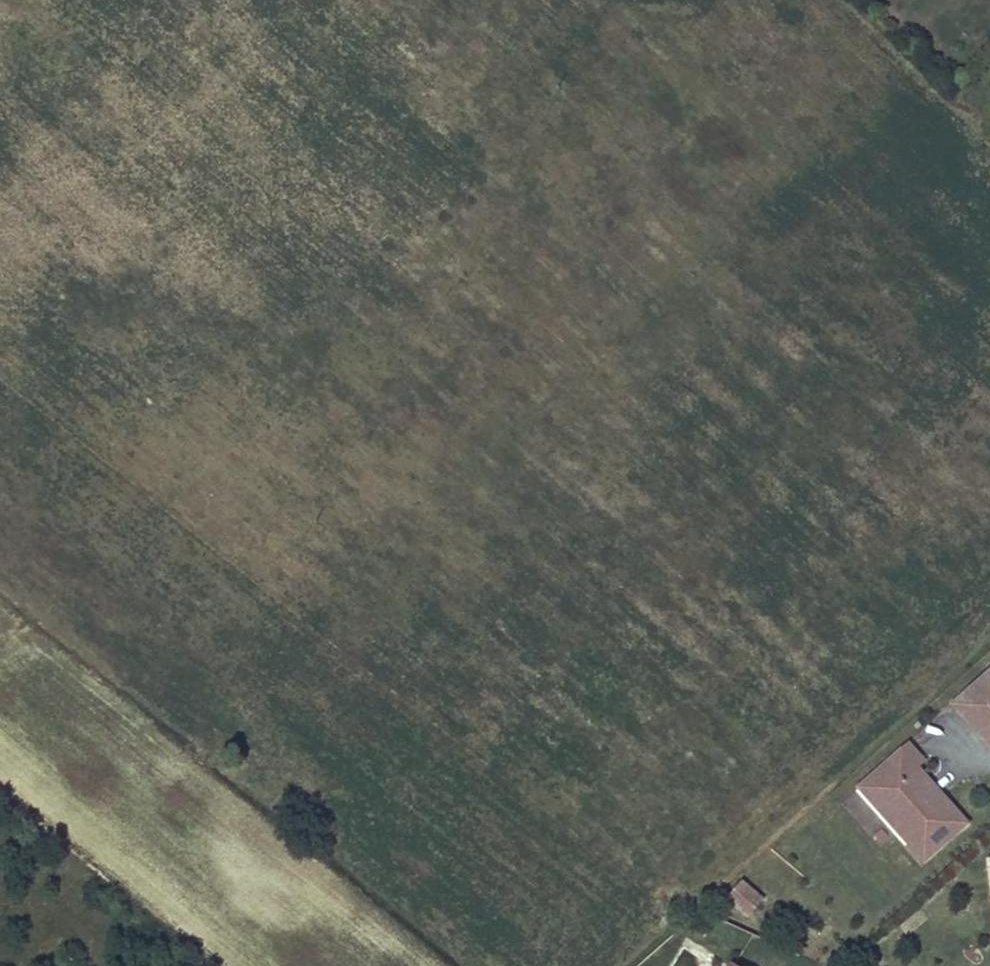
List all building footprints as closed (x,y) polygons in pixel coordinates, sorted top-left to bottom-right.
[(955,705),(989,744),(989,673),(955,705)] [(969,823),(942,794),(939,797),(928,785),(931,781),(918,767),(925,761),(910,744),(869,781),(908,825),(900,832),(926,862),(969,823)] [(908,825),(869,781),(861,788),(900,832),(908,825)] [(942,794),(931,781),(928,785),(939,797),(942,794)] [(737,884),(730,906),(758,915),(765,893),(737,884)]
